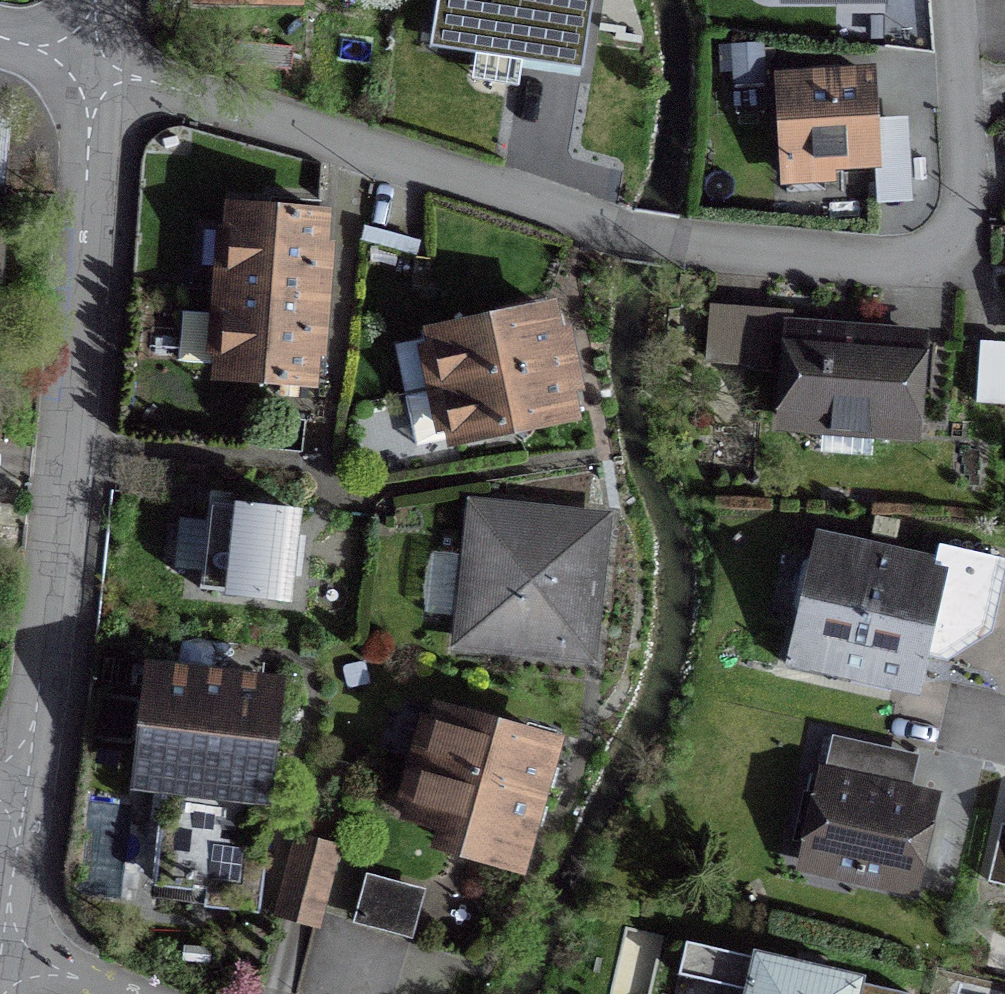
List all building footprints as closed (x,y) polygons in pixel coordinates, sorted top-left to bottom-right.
[(432,33),(481,41),(482,34),(517,39),(514,61),(577,70),(588,0),(437,0),(432,33)] [(781,166),(873,161),(868,80),(776,85),(781,166)] [(219,379),(304,386),(307,343),(313,267),(317,216),(232,210),(219,379)] [(545,313),(431,337),(453,441),(504,430),(520,440),(530,425),(567,417),(545,313)] [(917,344),(787,334),(781,423),(826,427),(826,418),(866,421),(865,430),(910,434),(917,344)] [(974,405),(1004,407),(1004,386),(1004,347),(978,345),(974,405)] [(520,508),(478,503),(463,638),(517,644),(528,657),(541,646),(580,650),(593,529),(519,521),(520,508)] [(283,601),(292,515),(206,506),(197,592),(283,601)] [(926,616),(985,630),(1000,566),(939,552),(935,570),(819,544),(799,634),(791,633),(783,668),(830,678),(832,670),(910,688),(926,616)] [(179,786),(166,890),(246,900),(270,691),(152,677),(139,781),(179,786)] [(531,812),(535,797),(541,777),(549,746),(437,714),(423,764),(408,815),(446,826),(440,845),(515,867),(531,812)] [(801,864),(910,889),(930,803),(820,778),(801,864)] [(998,826),(985,884),(1004,889),(1004,827),(998,826)] [(332,849),(296,839),(275,917),(312,927),(332,849)] [(416,896),(367,882),(356,922),(406,935),(416,896)] [(749,993),(850,993),(852,984),(756,961),(749,993)]
